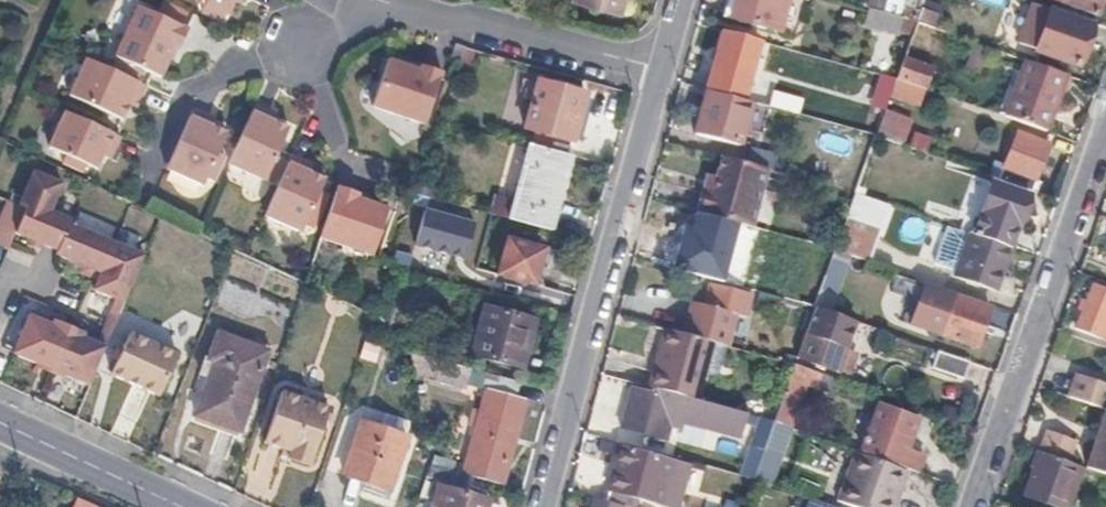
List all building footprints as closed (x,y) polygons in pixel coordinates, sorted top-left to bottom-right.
[(232,15),(239,0),(200,0),(232,15)] [(570,2),(619,16),(623,0),(571,0),(570,2)] [(725,18),(730,19),(735,0),(730,0),(725,18)] [(730,19),(777,33),(786,0),(735,0),(730,19)] [(900,6),(913,9),(916,0),(902,0),(900,6)] [(1094,12),(1098,0),(1061,0),(1094,12)] [(185,25),(138,4),(113,55),(157,76),(172,43),(176,45),(185,25)] [(913,9),(900,6),(897,15),(899,15),(910,19),(913,9)] [(897,15),(868,7),(864,22),(895,31),(896,28),(899,15),(897,15)] [(1090,25),(1047,9),(1033,50),(1075,65),(1090,25)] [(910,19),(899,15),(896,28),(908,31),(912,19),(910,19)] [(758,42),(722,32),(709,77),(745,87),(749,73),(754,57),(758,42)] [(452,42),(450,47),(447,58),(458,61),(464,45),(452,42)] [(901,57),(858,44),(852,63),(894,75),(901,57)] [(1055,70),(1013,55),(992,111),(1034,126),(1046,95),(1055,70)] [(766,61),(754,57),(749,73),(762,76),(766,61)] [(144,86),(88,60),(71,95),(120,118),(130,96),(138,100),(144,86)] [(894,77),(879,73),(869,102),(883,107),(888,93),(894,77)] [(414,80),(402,76),(400,83),(412,87),(414,80)] [(400,83),(380,77),(366,121),(418,138),(435,87),(414,80),(412,87),(400,83)] [(923,87),(894,77),(888,93),(917,103),(923,87)] [(586,96),(537,82),(524,128),(533,131),(529,144),(569,155),(586,96)] [(749,103),(706,91),(694,133),(737,145),(749,103)] [(1051,97),(1046,95),(1034,126),(1040,128),(1051,97)] [(268,111),(253,104),(226,162),(261,178),(283,130),(263,120),(268,111)] [(208,115),(192,108),(166,166),(201,182),(224,132),(204,123),(208,115)] [(878,132),(906,141),(913,119),(885,110),(878,132)] [(120,137),(69,113),(53,146),(98,167),(107,148),(113,151),(120,137)] [(1045,142),(1013,130),(999,166),(1031,178),(1045,142)] [(569,155),(529,144),(506,219),(547,231),(569,155)] [(305,162),(289,155),(263,212),(298,228),(320,179),(301,170),(305,162)] [(766,168),(720,156),(715,176),(710,191),(699,188),(693,210),(750,226),(766,168)] [(998,171),(995,177),(1027,189),(1031,178),(999,166),(998,171)] [(998,171),(989,168),(987,174),(995,177),(998,171)] [(143,253),(69,222),(70,219),(49,210),(61,181),(34,169),(18,203),(26,206),(16,229),(57,248),(56,251),(82,263),(101,271),(98,278),(93,288),(116,298),(123,301),(143,253)] [(703,173),(699,188),(710,191),(715,176),(703,173)] [(1026,195),(990,182),(971,233),(1008,246),(1026,195)] [(356,197),(335,190),(317,243),(372,261),(386,213),(365,207),(354,203),(356,197)] [(367,200),(356,197),(354,203),(365,207),(367,200)] [(26,206),(18,203),(8,198),(0,218),(0,244),(8,247),(16,229),(26,206)] [(476,222),(429,209),(418,246),(465,260),(476,222)] [(742,228),(696,215),(684,260),(704,265),(709,248),(734,255),(742,228)] [(832,227),(826,225),(819,245),(833,249),(839,231),(842,224),(834,221),(832,227)] [(867,241),(839,231),(833,249),(848,254),(861,258),(867,241)] [(971,233),(968,232),(954,275),(994,290),(1009,247),(1008,246),(971,233)] [(543,251),(508,241),(498,275),(533,284),(543,251)] [(833,249),(819,245),(799,302),(813,305),(833,249)] [(828,311),(848,254),(833,249),(813,305),(828,311)] [(101,271),(82,263),(79,270),(98,278),(101,271)] [(1092,286),(1076,327),(1105,339),(1105,282),(1096,279),(1093,286),(1092,286)] [(704,305),(691,301),(682,333),(711,341),(725,345),(740,291),(710,283),(704,305)] [(988,307),(926,284),(911,322),(974,346),(988,307)] [(123,301),(116,298),(112,308),(119,311),(123,301)] [(828,311),(813,305),(796,354),(838,369),(846,347),(856,321),(828,311)] [(534,323),(484,308),(471,354),(521,369),(534,323)] [(51,323),(28,312),(11,351),(37,362),(37,360),(52,367),(69,326),(52,319),(51,323)] [(114,323),(107,319),(97,342),(105,346),(114,323)] [(83,332),(69,326),(52,367),(63,371),(62,373),(89,384),(105,346),(97,342),(81,336),(83,332)] [(682,333),(665,328),(648,386),(652,387),(695,399),(711,341),(682,333)] [(176,354),(129,332),(111,372),(158,393),(176,354)] [(208,359),(214,362),(195,414),(237,430),(268,351),(218,333),(208,359)] [(856,350),(846,347),(838,369),(848,373),(856,350)] [(967,361),(936,349),(929,367),(960,378),(967,361)] [(820,373),(793,363),(787,379),(803,384),(815,389),(820,373)] [(516,383),(491,376),(467,455),(506,467),(525,403),(512,400),(516,383)] [(1096,390),(1065,378),(1059,395),(1091,406),(1096,390)] [(803,384),(787,379),(773,419),(785,424),(789,425),(803,384)] [(651,390),(631,385),(620,425),(654,435),(657,424),(666,426),(668,418),(725,435),(733,409),(695,399),(652,387),(651,390)] [(326,408),(281,393),(264,442),(310,457),(326,408)] [(916,415),(877,402),(864,439),(860,451),(883,459),(889,440),(905,446),(916,415)] [(1103,411),(1085,460),(1105,468),(1105,412),(1103,411)] [(773,419),(760,416),(739,473),(740,473),(753,477),(763,449),(773,419)] [(785,424),(773,419),(763,449),(775,453),(785,424)] [(407,437),(360,421),(342,473),(389,489),(407,437)] [(1073,440),(1045,430),(1038,451),(1065,461),(1073,440)] [(864,439),(859,437),(854,449),(860,451),(864,439)] [(905,446),(889,440),(883,459),(915,471),(921,453),(905,446)] [(688,463),(619,445),(608,487),(677,506),(688,463)] [(775,453),(763,449),(753,477),(765,481),(775,453)] [(1038,451),(1036,450),(1022,490),(1062,504),(1076,465),(1065,461),(1038,451)] [(855,453),(838,500),(858,506),(893,506),(906,471),(855,453)] [(1085,460),(1083,467),(1105,476),(1105,468),(1085,460)] [(740,473),(728,506),(742,506),(753,477),(740,473)] [(441,484),(433,506),(489,506),(491,500),(441,484)] [(596,496),(592,506),(621,506),(622,503),(596,496)] [(807,496),(803,506),(838,506),(807,496)]
